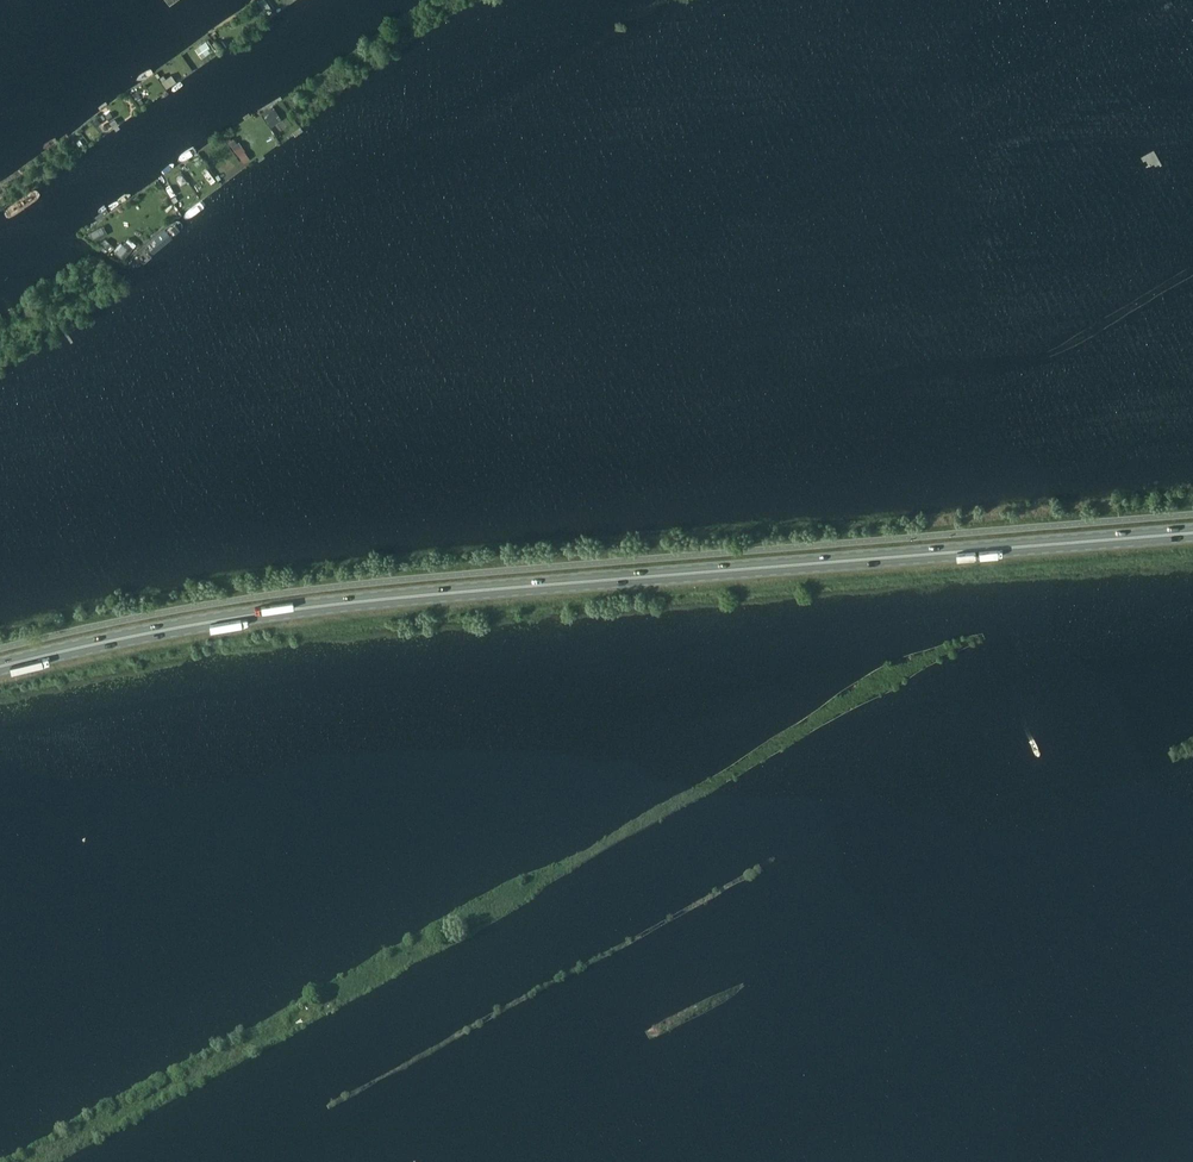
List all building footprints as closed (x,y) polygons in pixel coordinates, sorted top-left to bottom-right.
[(258,2),(262,8),(268,4),(265,0),(261,0),(258,2)] [(208,40),(200,45),(206,54),(214,48),(208,40)] [(172,74),(161,81),(166,88),(177,81),(172,74)] [(271,108),(263,113),(271,125),(279,120),(271,108)] [(230,138),(227,140),(232,146),(237,143),(233,138),(231,140),(230,138)] [(239,142),(233,147),(238,154),(244,150),(239,142)] [(244,151),(239,155),(244,162),(250,158),(244,151)] [(45,161),(36,166),(40,172),(49,167),(45,161)] [(99,228),(91,232),(96,240),(104,236),(99,228)] [(106,239),(101,244),(109,251),(113,246),(106,239)] [(123,244),(117,252),(124,257),(130,250),(123,244)]
